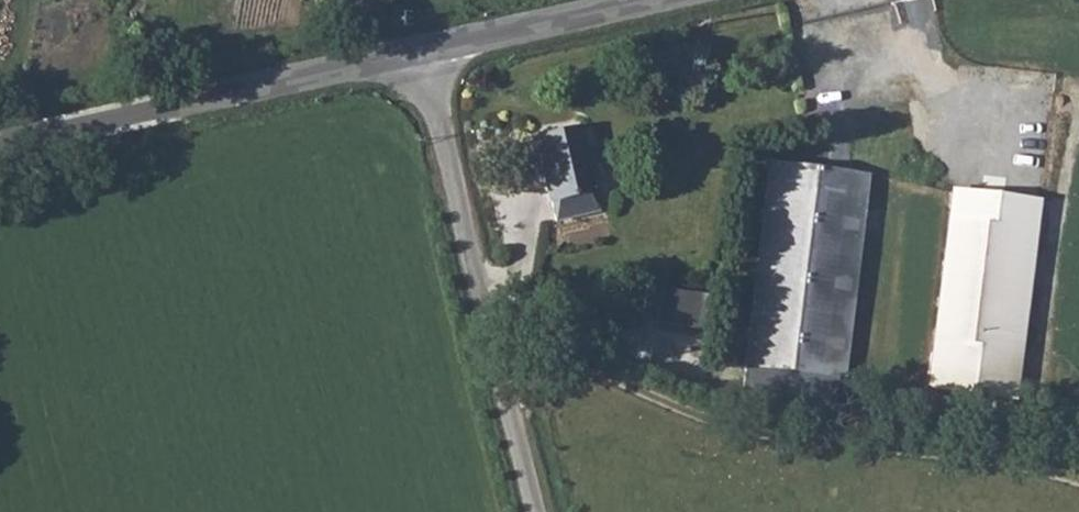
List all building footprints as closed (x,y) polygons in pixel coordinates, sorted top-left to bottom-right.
[(827,149),(862,151),(866,105),(831,102),(827,149)] [(555,220),(602,209),(582,125),(535,136),(555,220)] [(593,157),(598,186),(614,184),(609,155),(593,157)] [(843,383),(867,177),(767,166),(744,372),(843,383)] [(1019,399),(1044,199),(953,185),(927,389),(1019,399)] [(1078,274),(1078,236),(1067,235),(1065,274),(1078,274)] [(697,326),(703,291),(653,283),(647,318),(697,326)]
